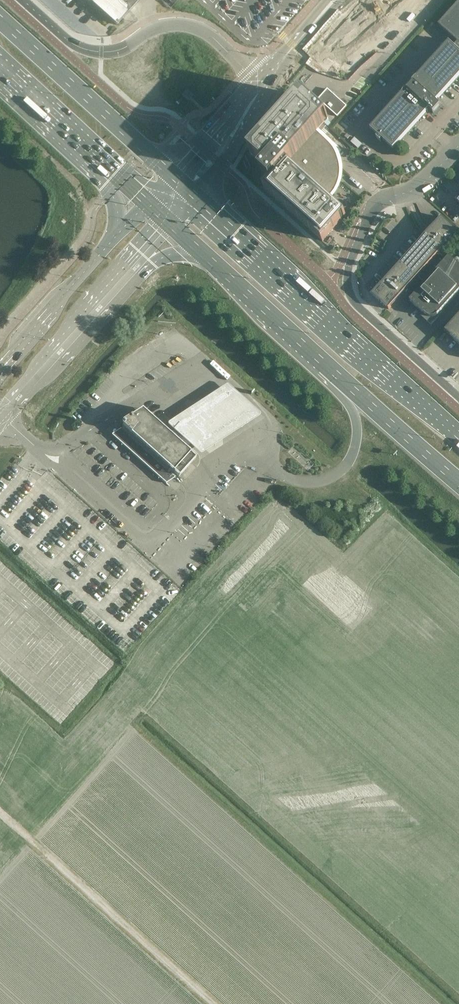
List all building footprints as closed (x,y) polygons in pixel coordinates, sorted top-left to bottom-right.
[(117,25),(139,0),(89,0),(117,25)] [(438,25),(458,43),(454,47),(449,42),(442,49),(436,56),(429,64),(423,71),(416,78),(410,85),(403,93),(397,100),(390,107),(384,114),(377,121),(370,129),(378,136),(376,138),(381,141),(382,140),(393,149),(400,142),(406,135),(413,128),(419,120),(426,113),(429,109),(434,113),(437,110),(441,106),(436,102),(439,99),(445,91),(452,84),(458,77),(458,76),(458,2),(438,25)] [(187,89),(182,95),(188,101),(193,95),(187,89)] [(338,117),(347,106),(328,89),(318,99),(338,117)] [(267,169),(262,175),(270,182),(264,189),(323,241),(346,215),(328,199),(334,193),(336,189),(339,183),(340,179),(340,176),(341,172),(340,169),(340,164),(339,161),(338,158),(339,158),(339,157),(329,158),(329,156),(329,155),(330,154),(331,154),(331,153),(332,152),(332,151),(332,150),(331,150),(331,149),(330,148),(329,147),(328,147),(327,147),(326,145),(325,141),(324,140),(323,139),(322,137),(322,136),(320,135),(319,133),(318,132),(325,124),(325,123),(324,122),(327,119),(328,120),(329,119),(303,95),(302,96),(250,154),(267,169)] [(422,272),(458,232),(442,217),(381,285),(382,287),(377,293),(382,298),(379,301),(389,309),(418,276),(426,283),(430,279),(422,272)] [(427,316),(429,317),(431,318),(433,318),(436,317),(437,316),(458,292),(458,265),(450,257),(430,279),(426,283),(410,301),(427,316)] [(445,331),(458,343),(458,315),(445,331)] [(231,385),(166,427),(201,459),(267,416),(231,385)] [(122,426),(123,426),(125,428),(116,438),(166,483),(175,473),(178,476),(196,457),(185,447),(184,448),(177,437),(175,438),(171,433),(169,434),(142,409),(122,422),(121,423),(122,425),(122,426)]
